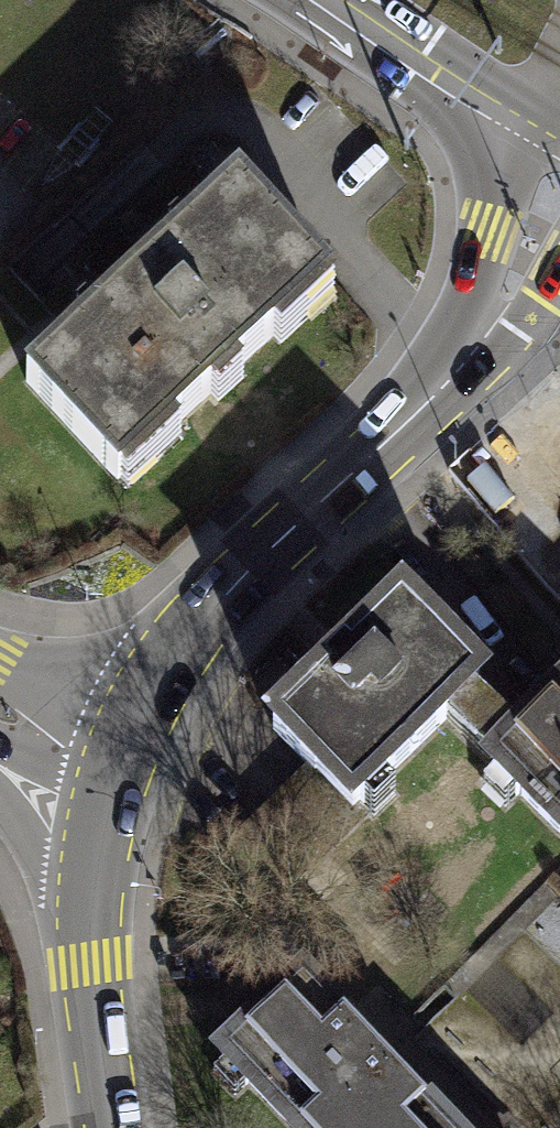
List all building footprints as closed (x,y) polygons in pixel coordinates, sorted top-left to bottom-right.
[(332,287),(238,181),(122,284),(21,373),(119,483),(178,430),(168,420),(206,386),(214,395),(238,373),(229,363),(266,330),(274,339),(332,287)] [(353,641),(260,729),(344,818),(483,688),(398,598),(353,641)] [(466,763),(559,856),(559,675),(556,671),(466,763)] [(273,1127),(450,1127),(290,964),(199,1053),(273,1127)]
